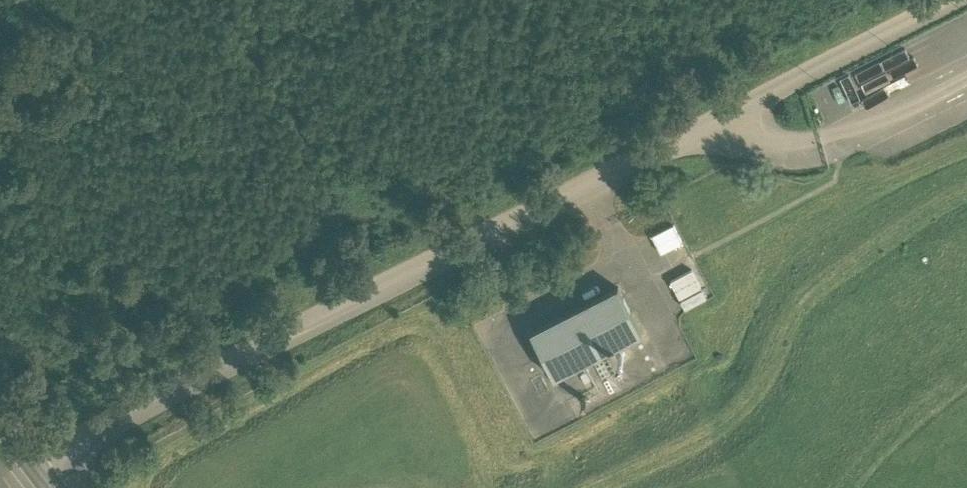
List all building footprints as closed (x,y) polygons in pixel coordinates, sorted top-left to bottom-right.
[(618,288),(531,333),(555,378),(642,333),(618,288)] [(623,348),(614,353),(619,362),(628,357),(623,348)] [(541,375),(531,380),(539,398),(550,392),(541,375)] [(586,392),(575,398),(581,410),(593,404),(586,392)]
